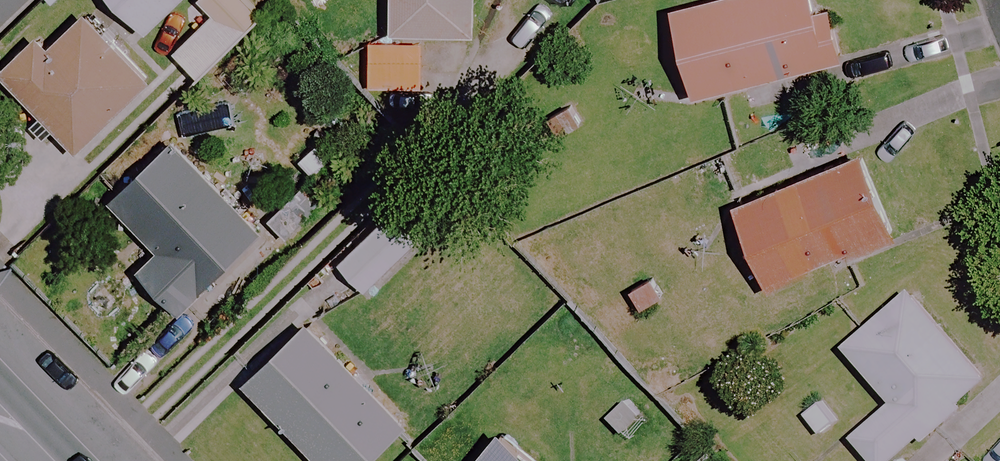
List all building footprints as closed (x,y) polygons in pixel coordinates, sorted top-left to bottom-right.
[(246,0),(196,0),(195,1),(211,16),(172,55),(197,80),(261,15),(246,0)] [(425,35),(472,35),(473,0),(390,0),(390,34),(367,34),(366,89),(424,90),(425,35)] [(811,0),(707,0),(668,10),(692,99),(828,63),(811,0)] [(150,80),(84,13),(48,49),(39,40),(1,77),(40,116),(28,128),(39,140),(51,128),(75,153),(150,80)] [(260,234),(172,142),(109,203),(156,252),(136,271),(177,313),(260,234)] [(893,240),(857,152),(731,204),(767,292),(893,240)] [(418,240),(392,212),(337,263),(363,291),(418,240)] [(910,293),(844,346),(891,404),(852,437),(871,460),(894,460),(986,386),(910,293)] [(303,318),(239,380),(316,460),(368,460),(405,425),(303,318)] [(494,433),(472,460),(530,460),(494,433)]
